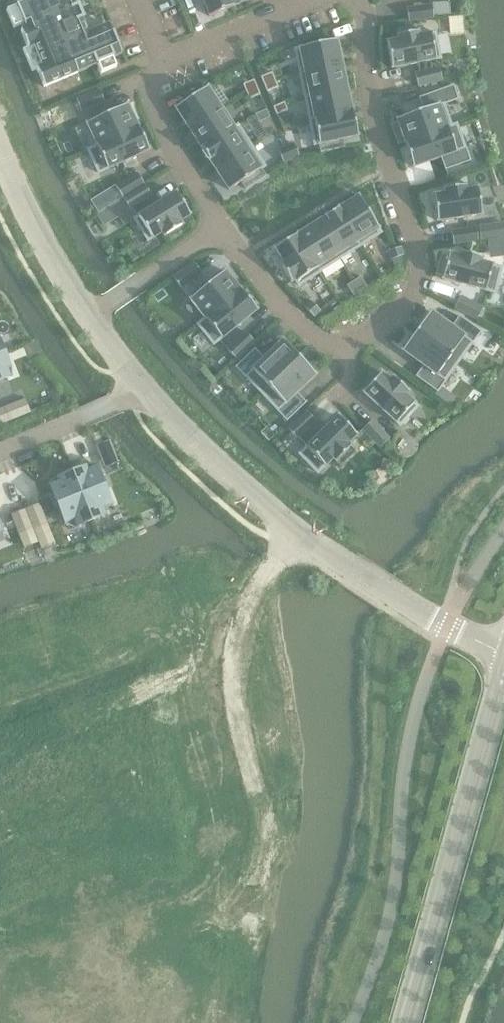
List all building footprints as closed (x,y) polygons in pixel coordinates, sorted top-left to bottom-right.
[(14,3),(25,30),(20,31),(28,49),(34,47),(42,67),(36,70),(44,88),(77,74),(77,73),(121,55),(109,26),(87,35),(81,21),(83,20),(78,7),(76,8),(72,0),(21,0),(14,3)] [(209,17),(233,7),(230,0),(202,0),(209,17)] [(407,9),(409,22),(433,18),(431,5),(407,9)] [(418,32),(397,36),(398,40),(387,43),(392,69),(440,59),(435,33),(419,36),(418,32)] [(300,74),(342,65),(337,40),(295,50),(300,74)] [(305,97),(347,88),(342,65),(300,74),(305,97)] [(415,74),(418,86),(442,81),(439,68),(415,74)] [(261,77),(264,85),(275,80),(272,73),(261,77)] [(257,88),(254,80),(243,85),(246,92),(257,88)] [(264,85),(267,92),(278,88),(275,80),(264,85)] [(189,129),(221,108),(207,87),(175,108),(189,129)] [(246,92),(249,100),(260,95),(257,88),(246,92)] [(309,121),(352,112),(352,111),(347,88),(305,97),(310,120),(309,120),(309,121)] [(444,104),(448,103),(444,89),(419,98),(424,111),(444,104)] [(104,103),(100,90),(76,99),(81,111),(104,103)] [(284,103),(284,102),(273,107),(276,115),(277,115),(287,110),(284,103)] [(444,104),(424,111),(397,120),(404,143),(403,143),(404,144),(457,125),(456,124),(451,126),(444,104)] [(138,126),(137,127),(127,105),(87,124),(97,146),(88,150),(88,151),(138,128),(138,126)] [(221,108),(189,129),(203,149),(238,126),(238,125),(234,127),(221,108)] [(270,118),(266,110),(255,114),(255,115),(259,123),(270,118)] [(352,112),(309,121),(314,145),(358,136),(352,112)] [(457,125),(404,144),(413,167),(441,157),(465,148),(457,125)] [(216,169),(251,146),(238,126),(203,149),(216,169)] [(88,151),(99,174),(149,150),(138,128),(88,151)] [(286,147),(291,160),(291,159),(299,156),(294,144),(286,147)] [(229,190),(241,183),(245,189),(246,190),(266,177),(266,176),(261,169),(265,167),(251,146),(216,169),(229,190)] [(283,163),(284,163),(291,160),(286,147),(278,151),(283,163)] [(465,148),(441,157),(446,170),(470,161),(465,148)] [(137,174),(116,187),(123,198),(144,185),(137,174)] [(130,209),(135,206),(151,196),(151,195),(144,185),(123,198),(130,209)] [(433,196),(437,222),(482,215),(478,189),(466,191),(465,186),(444,189),(445,194),(433,196)] [(116,187),(92,202),(99,213),(123,198),(116,187)] [(134,219),(148,241),(162,233),(164,236),(182,225),(180,221),(190,215),(176,193),(134,219)] [(360,246),(381,233),(358,197),(337,210),(360,246)] [(340,259),(360,246),(337,210),(317,223),(340,259)] [(320,272),(321,272),(320,271),(340,259),(317,223),(296,235),(320,272)] [(479,227),(481,240),(503,237),(503,227),(503,223),(479,227)] [(451,232),(453,245),(478,241),(476,228),(451,232)] [(296,235),(275,249),(284,263),(280,265),(291,283),(295,280),(299,286),(320,272),(296,235)] [(487,241),(489,257),(503,255),(503,239),(487,241)] [(403,256),(401,247),(388,252),(391,260),(403,256)] [(449,254),(442,279),(495,293),(501,268),(481,262),(482,258),(461,253),(460,257),(449,254)] [(194,263),(174,278),(181,288),(201,274),(194,263)] [(198,326),(241,291),(225,271),(190,299),(205,318),(197,325),(198,326)] [(354,281),(360,291),(367,287),(360,277),(354,281)] [(360,291),(354,281),(354,282),(347,286),(353,296),(360,292),(360,291)] [(213,345),(257,310),(241,291),(198,326),(213,345)] [(482,308),(460,297),(454,308),(472,317),(476,320),(482,308)] [(305,308),(314,317),(320,311),(311,302),(305,308)] [(459,362),(473,343),(451,327),(430,312),(416,331),(430,341),(459,362)] [(473,343),(480,332),(459,317),(451,327),(473,343)] [(444,381),(459,362),(430,341),(416,331),(402,351),(423,366),(444,381)] [(236,359),(254,341),(245,332),(227,350),(236,359)] [(261,394),(299,358),(283,341),(264,359),(245,377),(257,390),(261,394)] [(262,357),(255,349),(236,367),(245,377),(264,359),(262,357)] [(0,354),(0,381),(12,377),(9,370),(11,369),(4,353),(0,354)] [(299,358),(261,394),(278,411),(297,393),(316,375),(299,358)] [(444,381),(423,366),(416,376),(437,392),(441,387),(444,381)] [(381,373),(363,392),(400,426),(418,407),(405,395),(408,392),(393,378),(390,381),(381,373)] [(437,392),(435,395),(451,406),(456,398),(441,387),(437,392)] [(287,421),(306,403),(297,393),(278,411),(287,421)] [(0,409),(0,426),(31,413),(25,399),(0,409)] [(315,421),(306,412),(288,429),(297,438),(315,421)] [(299,454),(317,473),(333,458),(336,461),(351,447),(348,444),(356,435),(338,417),(299,454)] [(389,439),(372,421),(363,430),(378,446),(380,448),(389,439)] [(102,443),(95,446),(104,469),(118,463),(114,451),(110,440),(102,443)] [(91,521),(107,515),(105,509),(112,506),(96,465),(89,468),(88,466),(72,472),(91,521)] [(72,472),(56,479),(56,481),(49,483),(66,525),(73,522),(75,527),(91,521),(72,472)] [(39,503),(25,509),(38,543),(41,549),(55,544),(39,503)] [(25,509),(11,515),(24,549),(38,543),(25,509)] [(180,566),(172,568),(176,581),(185,578),(180,566)] [(82,630),(73,632),(77,645),(86,642),(82,630)] [(73,632),(65,635),(69,648),(77,645),(73,632)] [(152,703),(136,708),(139,716),(154,711),(152,703)] [(173,766),(159,769),(161,776),(175,773),(173,766)] [(172,854),(160,859),(163,866),(176,861),(172,854)] [(0,912),(0,920),(10,917),(8,910),(0,912)]
